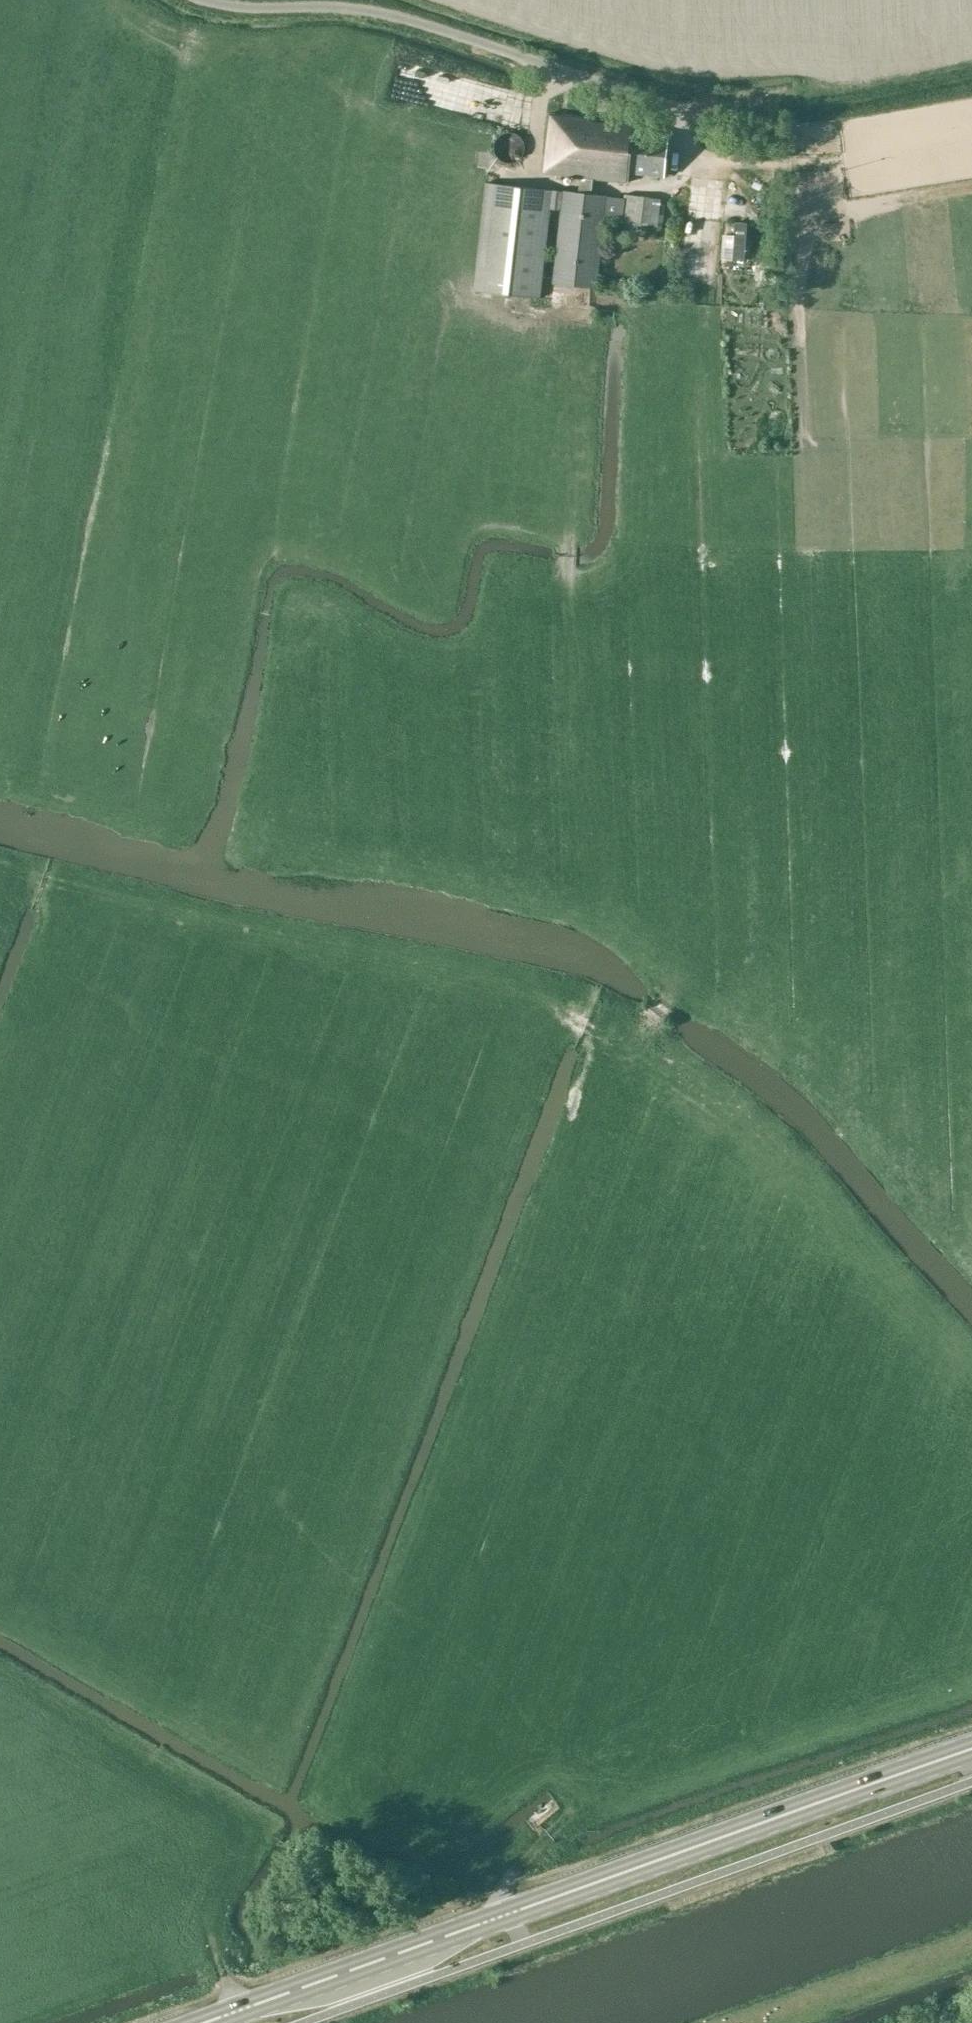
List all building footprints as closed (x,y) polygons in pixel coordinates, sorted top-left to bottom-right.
[(628,183),(629,173),(635,130),(636,122),(549,113),(542,173),(580,178),(593,179),(628,183)] [(635,130),(629,173),(665,178),(670,134),(635,130)] [(592,194),(593,179),(580,178),(579,193),(592,194)] [(562,210),(564,191),(486,182),(474,290),(539,298),(550,209),(562,210)] [(605,216),(621,216),(623,216),(625,199),(623,199),(607,197),(607,196),(592,194),(579,193),(564,191),(562,210),(553,283),(597,288),(605,216)] [(623,216),(621,216),(621,222),(658,226),(661,199),(624,194),(623,199),(625,199),(623,216)]
